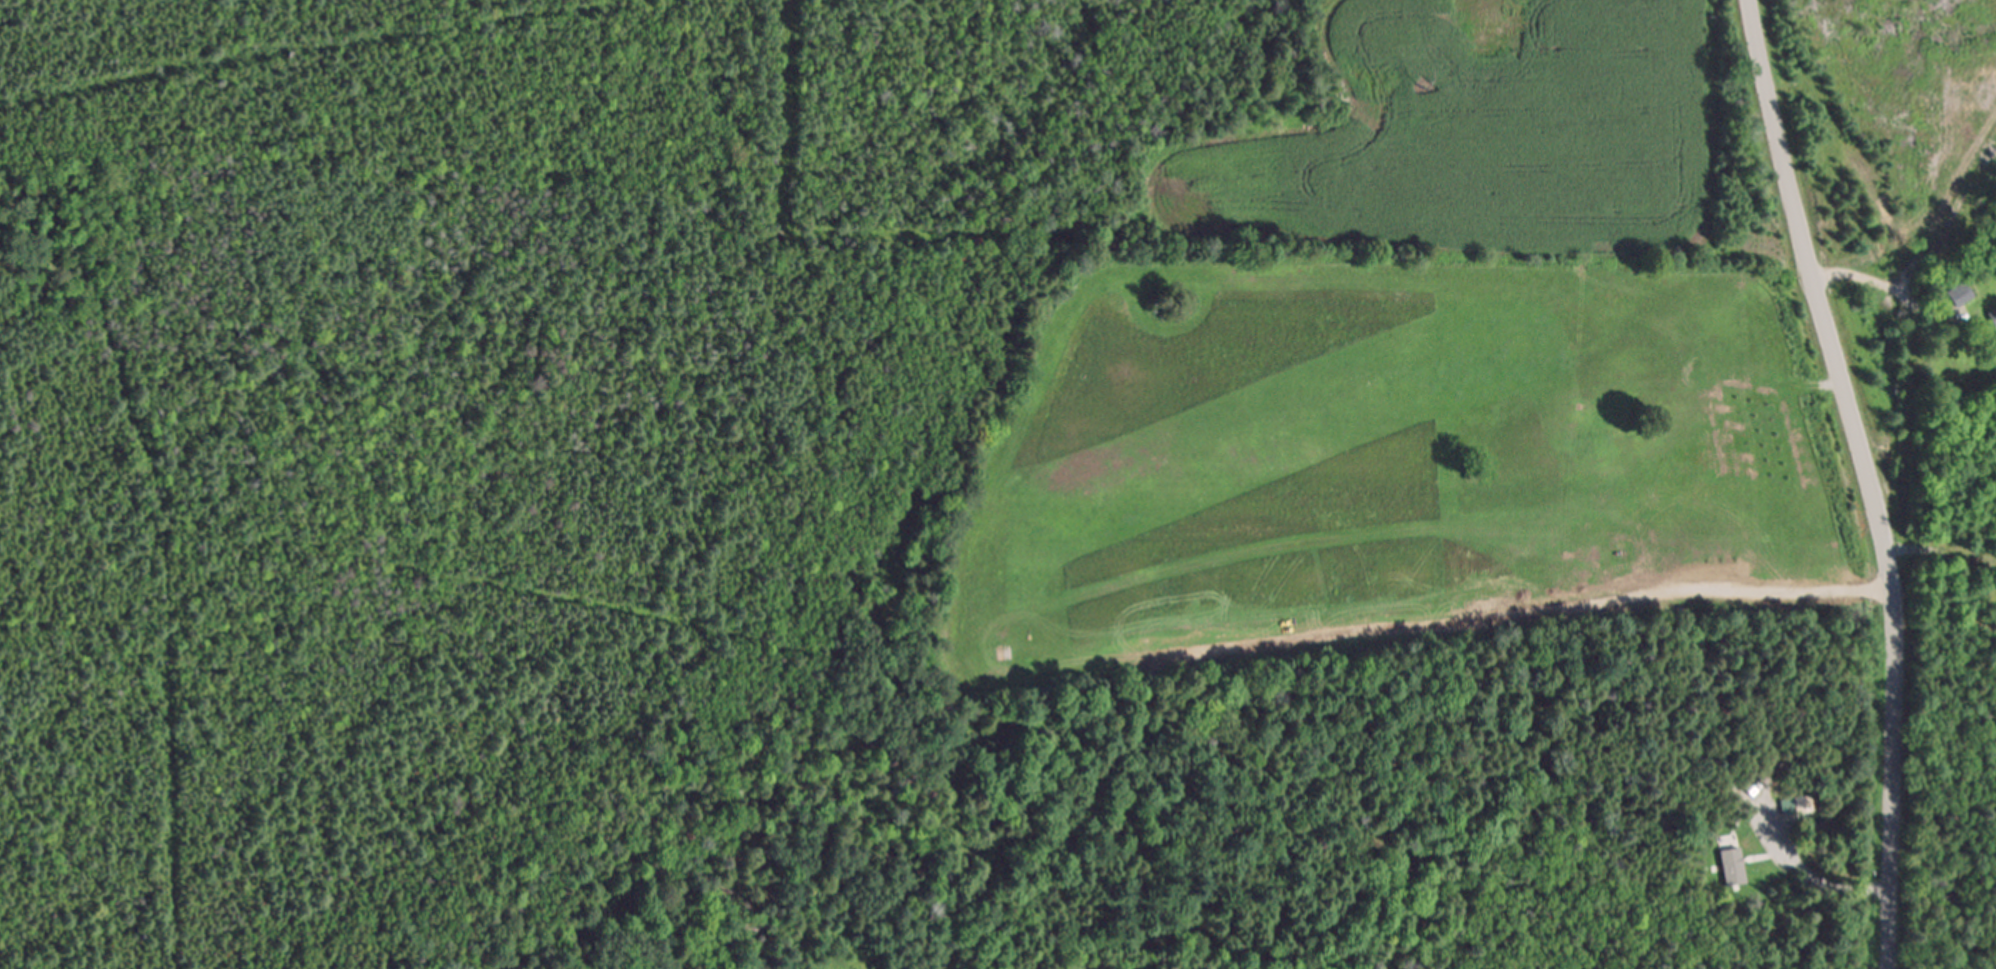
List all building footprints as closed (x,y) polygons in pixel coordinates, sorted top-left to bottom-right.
[(1971,299),(1963,282),(1945,291),(1953,308),(1971,299)] [(1987,311),(1995,327),(1995,306),(1987,311)]
